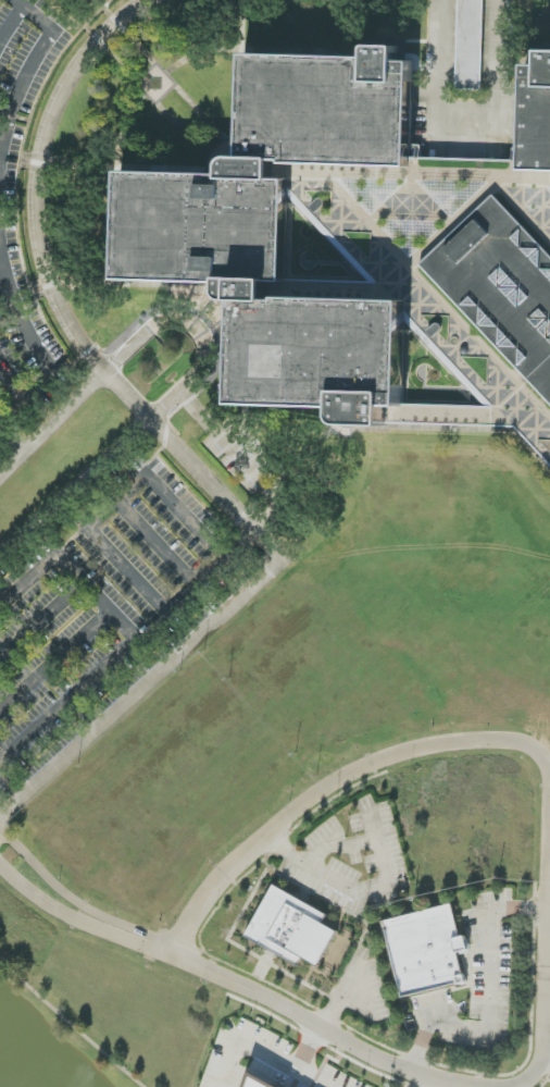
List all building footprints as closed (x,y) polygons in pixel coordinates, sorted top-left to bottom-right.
[(483,90),(483,0),(458,0),(458,91),(483,90)] [(541,51),(541,66),(525,65),(524,171),(549,171),(549,68),(549,51),(541,51)] [(238,420),(511,417),(549,465),(549,416),(508,365),(490,366),(491,405),(406,406),(404,299),(285,300),(284,186),(318,227),(353,227),(412,298),(415,292),(419,296),(428,280),(366,204),(366,177),(376,189),(382,178),(411,194),(410,62),(399,62),(399,53),(244,55),(245,150),(218,173),(120,174),(121,283),(215,282),(237,308),(238,420)] [(423,265),(549,402),(549,252),(497,195),(448,241),(448,246),(444,246),(423,265)] [(320,966),(337,931),(323,924),(328,913),(272,886),(247,938),(299,963),(302,957),(320,966)] [(401,1000),(467,984),(460,953),(468,951),(457,903),(382,922),(401,1000)] [(255,1075),(249,1086),(277,1086),(255,1075)]
